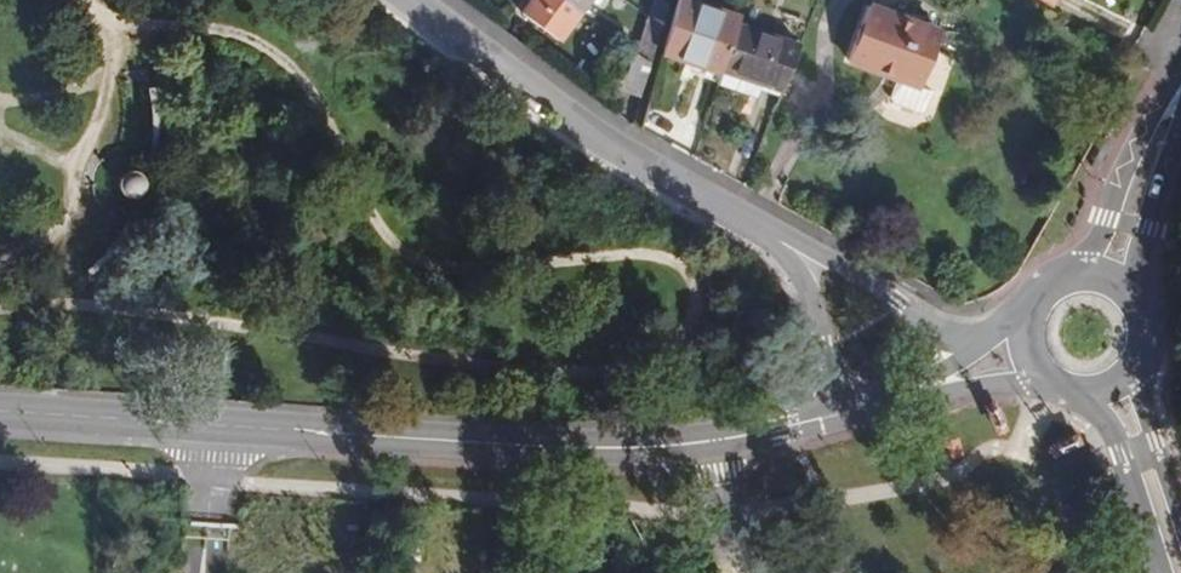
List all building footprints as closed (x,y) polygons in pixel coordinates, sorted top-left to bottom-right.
[(568,0),(531,0),(523,12),(559,39),(580,9),(568,0)] [(580,9),(587,0),(568,0),(580,9)] [(661,26),(668,4),(663,0),(655,0),(649,18),(661,26)] [(659,51),(687,60),(688,56),(722,68),(740,23),(742,18),(692,0),(675,0),(659,51)] [(848,59),(889,74),(919,85),(939,30),(868,4),(848,59)] [(641,43),(653,51),(661,26),(649,18),(641,43)] [(722,68),(784,89),(804,46),(740,23),(722,68)] [(623,89),(639,95),(649,61),(635,51),(623,89)] [(687,60),(721,72),(722,68),(688,56),(687,60)] [(919,85),(889,74),(881,93),(883,97),(914,108),(919,105),(925,87),(919,85)] [(958,440),(934,445),(938,461),(962,454),(958,440)]
